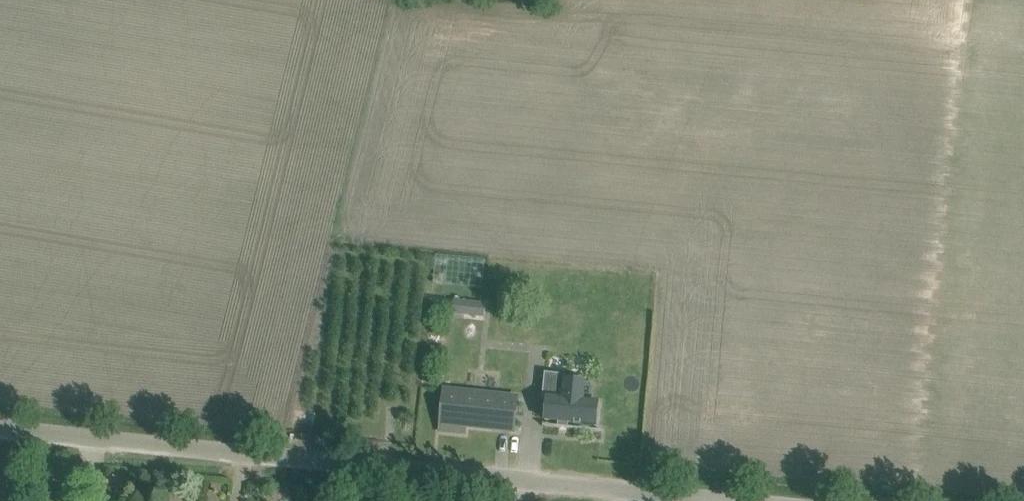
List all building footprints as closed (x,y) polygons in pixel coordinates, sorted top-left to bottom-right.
[(455,299),(454,316),(486,317),(487,300),(455,299)] [(565,375),(546,373),(543,394),(548,395),(546,420),(596,425),(599,401),(584,399),(586,380),(564,378),(565,375)] [(441,423),(440,431),(465,434),(466,426),(514,431),(518,398),(444,390),(441,423)]
